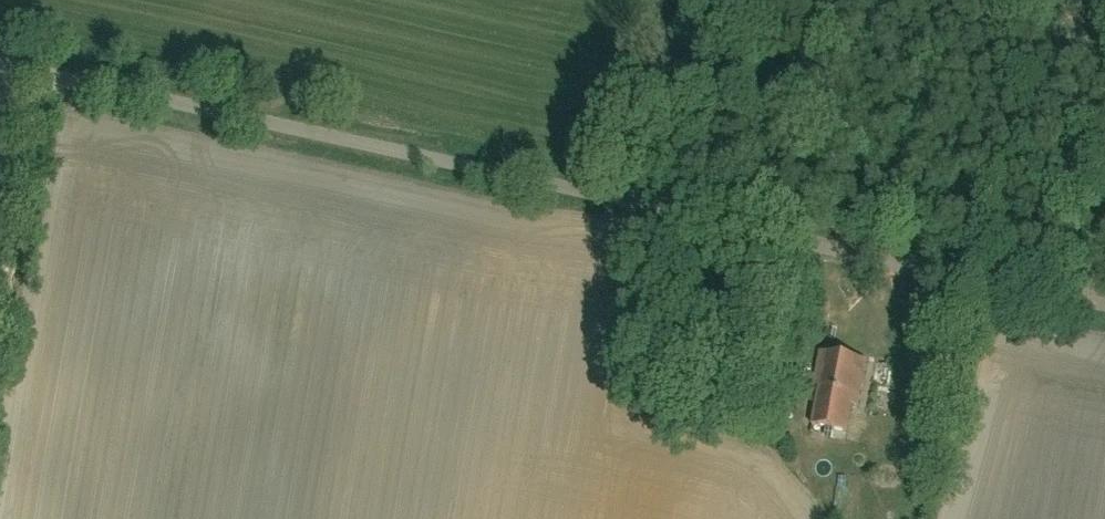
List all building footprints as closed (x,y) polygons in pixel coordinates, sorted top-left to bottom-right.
[(818,352),(805,427),(849,434),(862,359),(818,352)]
